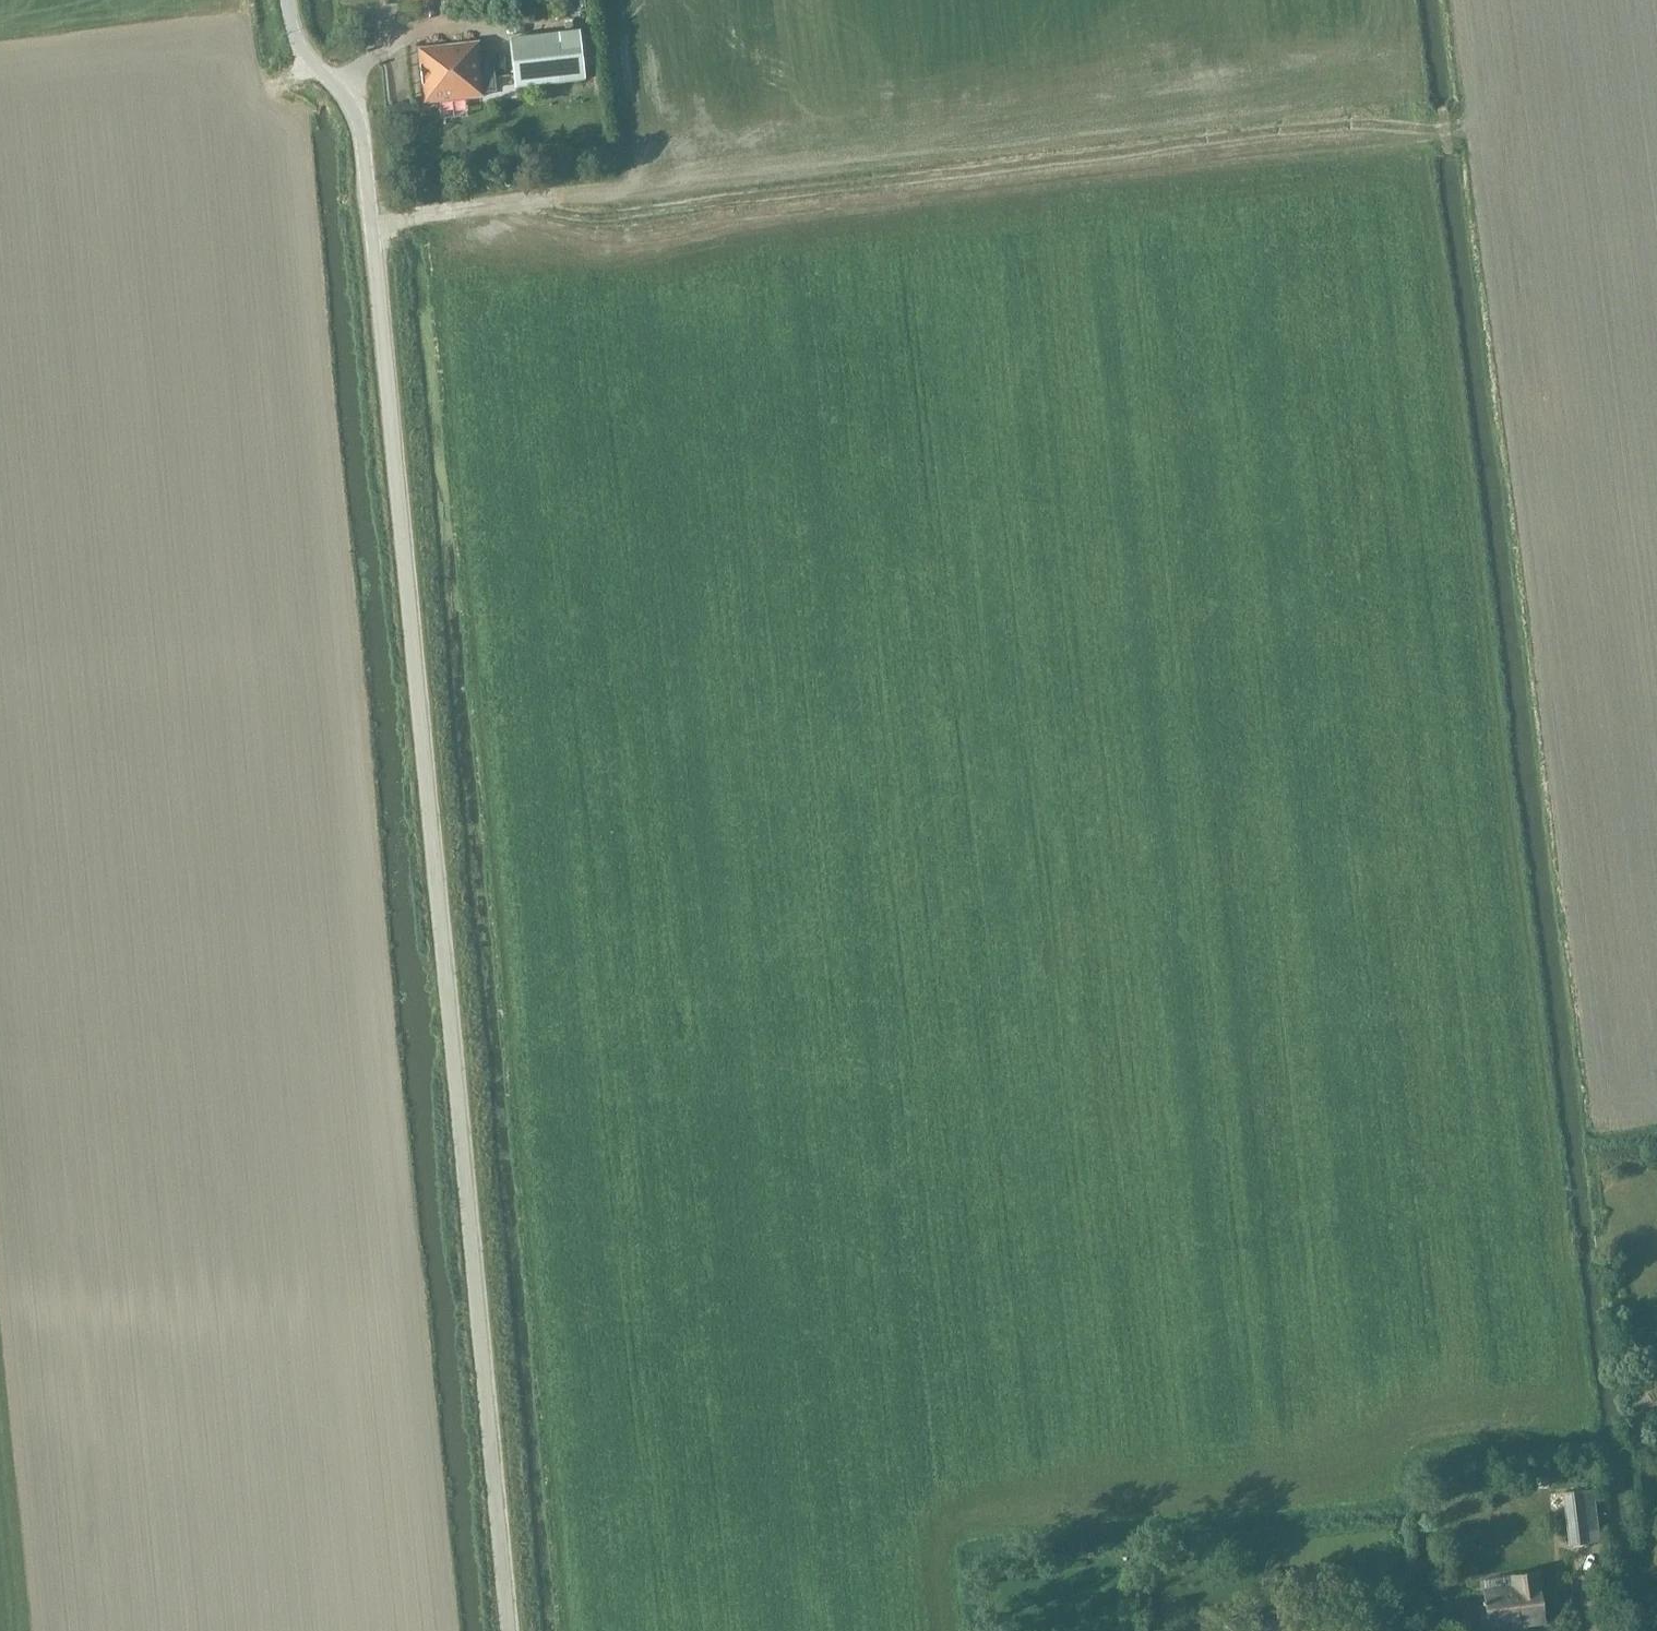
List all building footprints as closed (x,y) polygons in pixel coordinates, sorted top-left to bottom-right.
[(516,88),(586,80),(580,29),(510,37),(516,88)] [(418,48),(423,103),(484,97),(484,92),(496,91),(492,50),(480,51),(479,41),(475,41),(439,45),(418,48)] [(1651,1435),(1642,1436),(1642,1446),(1652,1445),(1651,1435)] [(1580,1481),(1580,1469),(1569,1469),(1569,1481),(1580,1481)] [(1568,1547),(1590,1544),(1583,1490),(1562,1493),(1568,1547)] [(1539,1583),(1538,1574),(1512,1578),(1513,1586),(1482,1590),(1487,1630),(1497,1630),(1510,1629),(1510,1630),(1514,1630),(1526,1629),(1526,1628),(1546,1625),(1539,1583)] [(1279,1577),(1264,1579),(1265,1588),(1280,1586),(1279,1577)]
